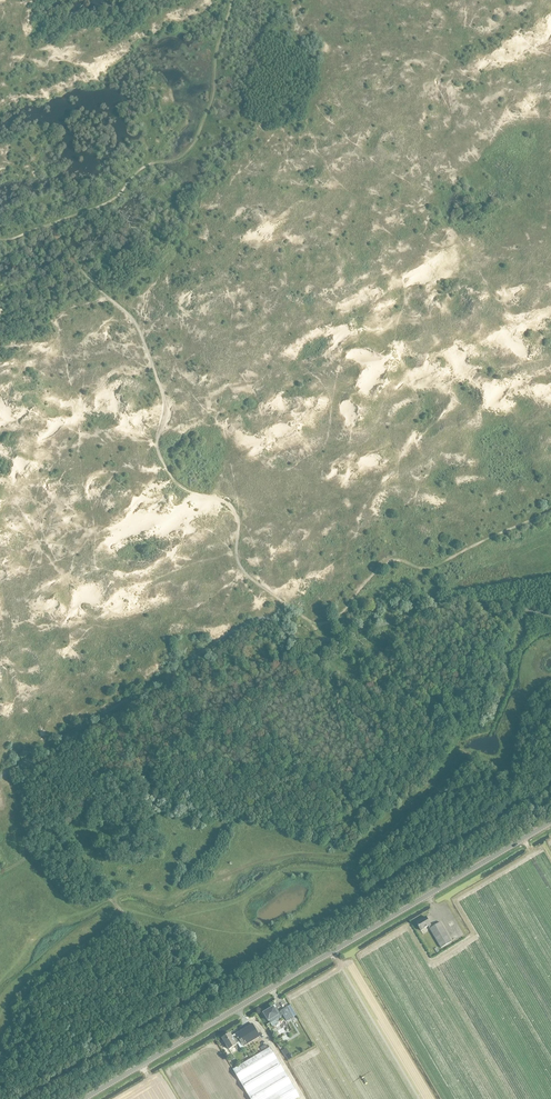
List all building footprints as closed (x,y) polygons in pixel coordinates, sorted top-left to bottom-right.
[(428,926),(430,928),(432,927),(431,925),(426,917),(416,923),(421,931),(428,926)] [(440,922),(432,927),(430,928),(430,929),(441,948),(452,941),(440,922)] [(264,1013),(269,1021),(274,1019),(275,1021),(282,1016),(276,1006),(264,1013)] [(237,1035),(233,1037),(237,1044),(241,1042),(243,1046),(260,1036),(253,1024),(236,1034),(237,1035)] [(237,1044),(233,1037),(230,1033),(222,1038),(229,1049),(237,1045),(237,1044)] [(260,1053),(233,1069),(251,1098),(294,1098),(300,1096),(270,1047),(260,1053)] [(286,1059),(291,1057),(287,1047),(282,1049),(286,1059)]
